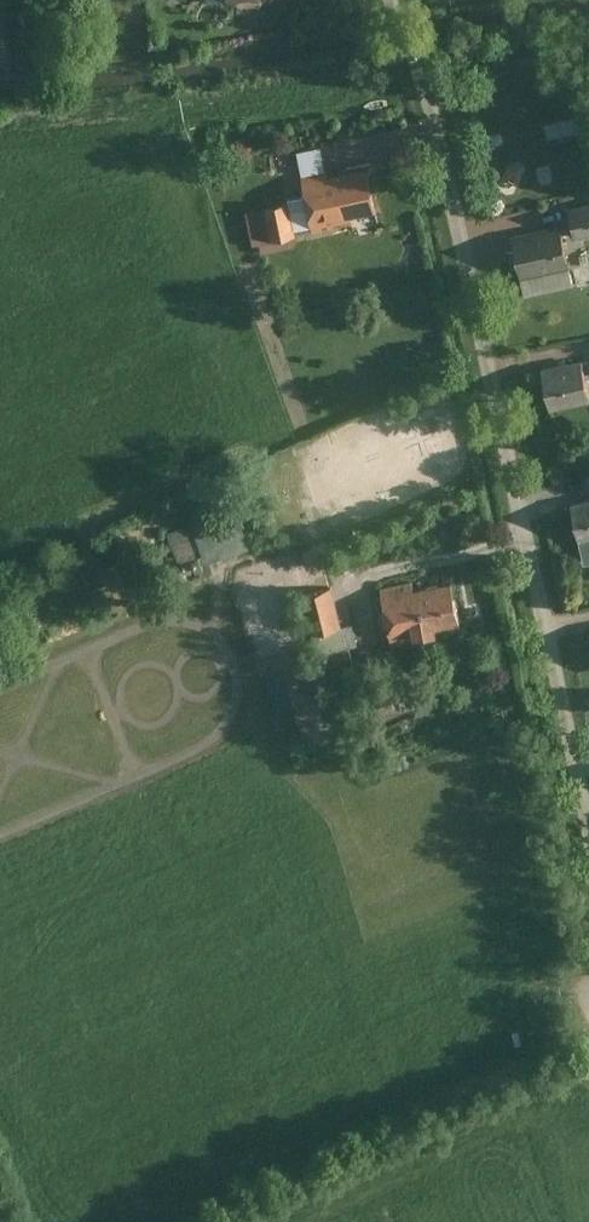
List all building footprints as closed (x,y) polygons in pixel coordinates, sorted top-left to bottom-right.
[(363,169),(299,182),(301,193),(308,224),(309,232),(373,219),(363,169)] [(294,227),(308,224),(301,193),(287,196),(288,199),(294,227)] [(294,227),(288,199),(246,208),(253,241),(295,233),(294,227)] [(567,205),(572,233),(588,230),(588,201),(567,205)] [(561,222),(508,232),(516,274),(569,264),(561,222)] [(580,359),(537,367),(545,406),(587,398),(580,359)] [(565,502),(573,538),(588,534),(588,496),(565,502)] [(412,580),(378,587),(389,638),(458,623),(449,579),(414,587),(412,580)] [(335,584),(297,594),(307,634),(345,624),(335,584)] [(284,672),(266,679),(277,708),(294,701),(284,672)]
